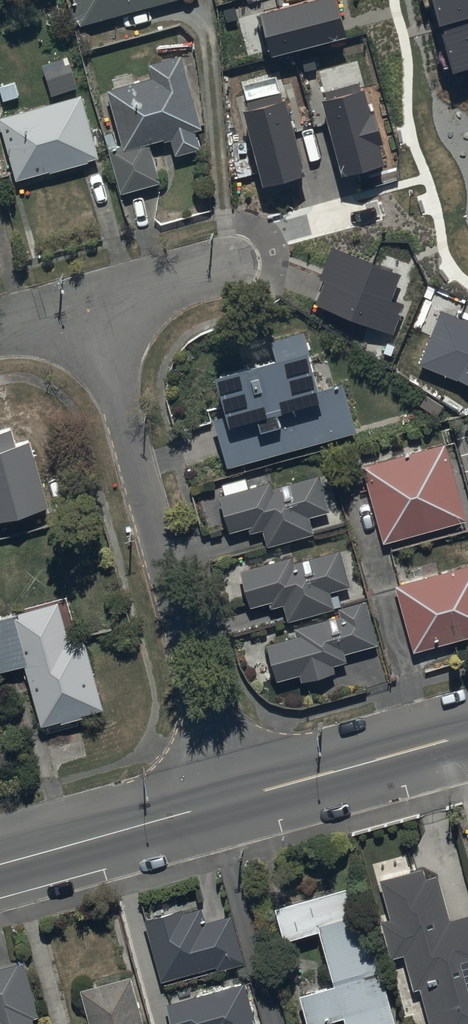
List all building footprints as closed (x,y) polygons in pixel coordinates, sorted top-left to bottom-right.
[(196,0),(72,0),(79,28),(196,0)] [(260,4),(271,50),(346,32),(339,0),(278,0),(260,4)] [(455,76),(467,72),(467,0),(434,0),(455,76)] [(151,78),(108,91),(126,152),(111,157),(124,198),(162,187),(150,148),(173,142),(178,160),(203,152),(198,135),(204,133),(182,57),(148,67),(151,78)] [(47,82),(53,98),(78,90),(73,74),(47,82)] [(363,90),(324,101),(344,176),(384,165),(363,90)] [(0,120),(0,124),(15,183),(100,162),(84,99),(0,120)] [(286,99),(245,110),(265,186),(307,175),(286,99)] [(328,278),(319,303),(392,331),(403,302),(391,297),(402,270),(332,243),(320,275),(328,278)] [(440,308),(419,362),(467,381),(467,319),(440,308)] [(277,360),(220,376),(229,409),(216,412),(230,462),(356,427),(343,381),(322,386),(306,327),(271,336),(277,360)] [(50,514),(32,443),(18,446),(16,434),(0,438),(0,526),(50,514)] [(365,469),(385,545),(467,524),(448,448),(365,469)] [(247,480),(223,486),(226,499),(220,500),(229,536),(248,531),(250,537),(265,534),(269,548),(315,536),(311,520),(331,515),(321,477),(273,490),(273,486),(250,492),(247,480)] [(293,561),(242,575),(250,612),(272,607),(273,609),(284,607),(287,624),(336,613),(332,595),(341,593),(342,597),(352,595),(343,555),(294,566),(293,561)] [(398,589),(416,655),(467,641),(467,570),(398,589)] [(347,656),(379,647),(367,604),(339,612),(342,621),(295,635),(297,639),(269,647),(280,686),(302,679),(304,685),(337,675),(335,669),(349,664),(347,656)] [(28,669),(40,728),(104,715),(89,639),(69,643),(62,607),(17,616),(18,621),(0,624),(0,675),(28,669)] [(430,1023),(467,1023),(467,920),(454,924),(440,879),(428,882),(424,870),(380,883),(392,924),(385,926),(395,961),(405,958),(415,993),(421,991),(430,1023)] [(284,945),(321,935),(336,988),(305,997),(312,1023),(337,1023),(346,1022),(346,1023),(396,1023),(358,889),(274,912),(284,945)] [(180,914),(146,923),(164,985),(218,970),(219,974),(245,967),(231,919),(207,926),(203,913),(182,919),(180,914)] [(0,973),(0,1023),(34,1023),(39,1022),(25,966),(0,973)] [(130,982),(81,995),(89,1023),(142,1023),(130,982)] [(244,986),(166,1011),(170,1023),(256,1023),(244,986)]
